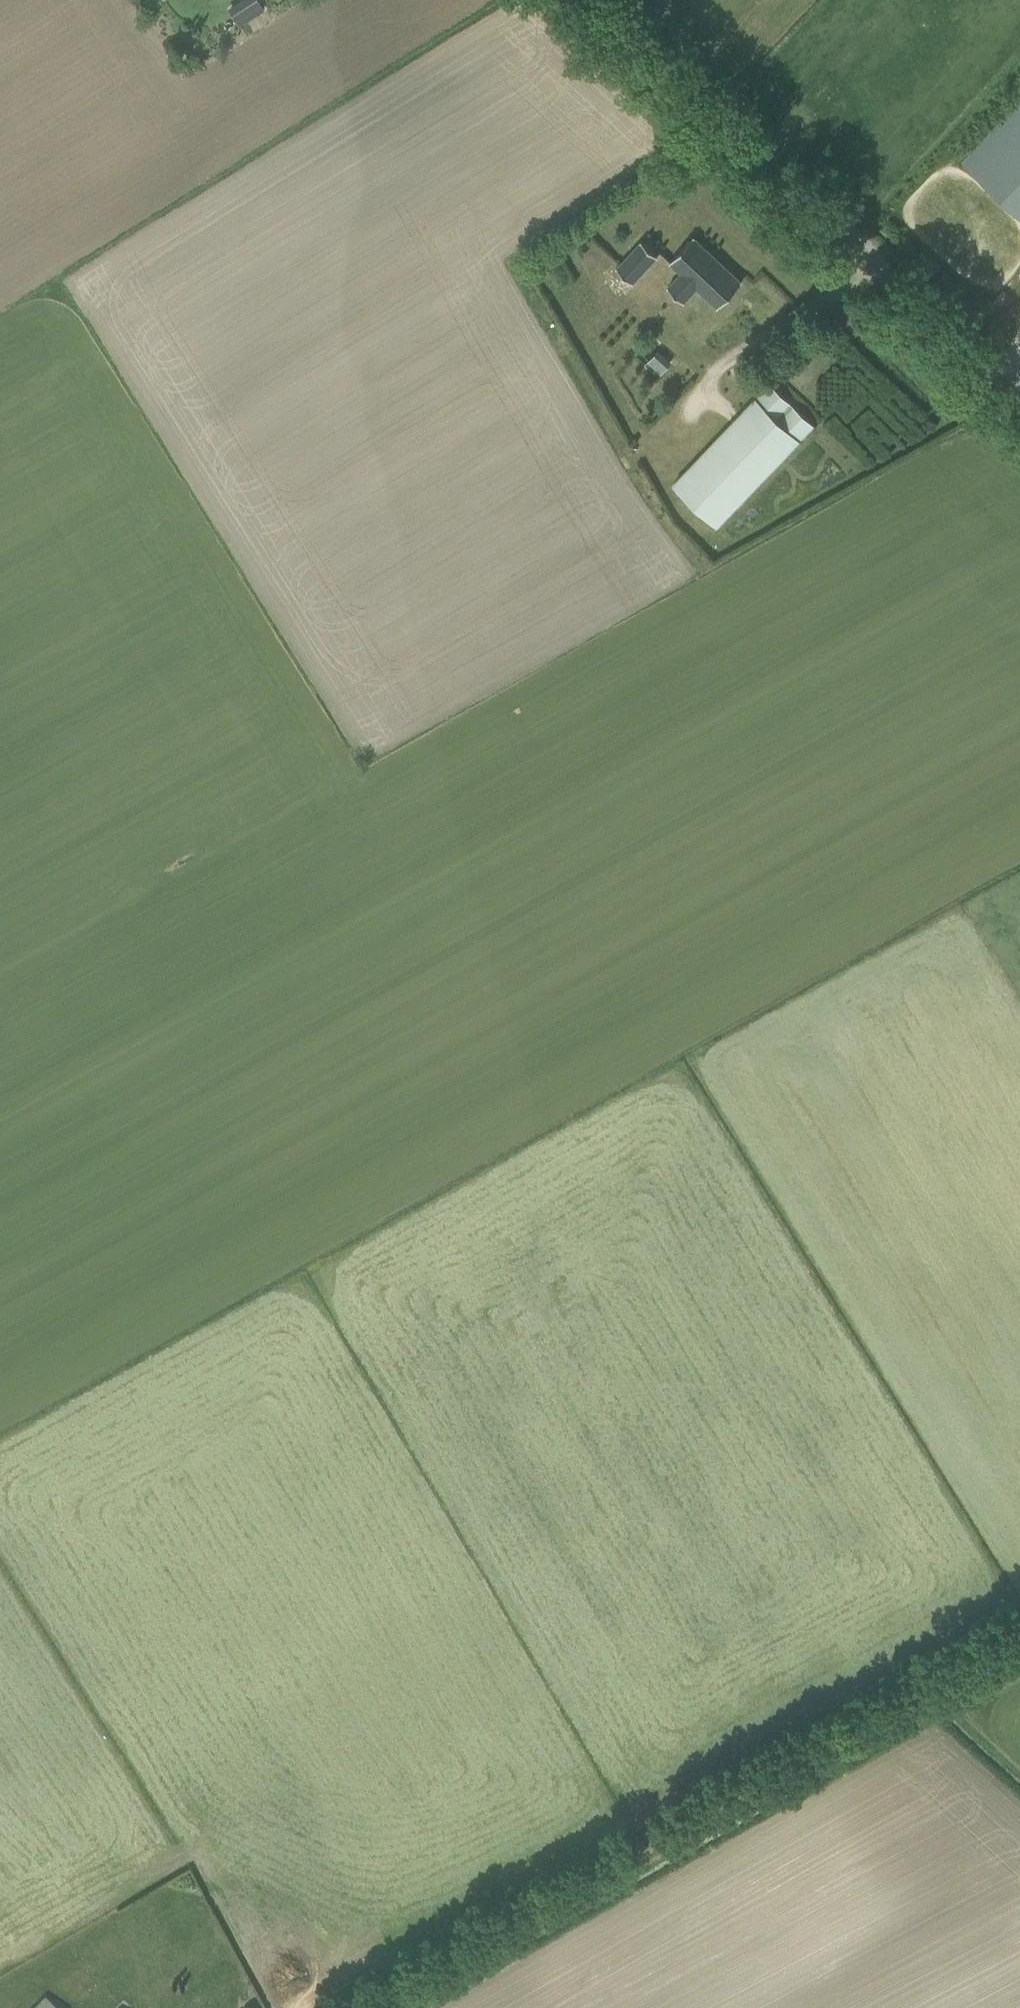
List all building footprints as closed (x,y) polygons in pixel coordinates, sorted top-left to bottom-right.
[(241,26),(268,9),(262,0),(243,0),(229,9),(241,26)] [(967,160),(1019,210),(1019,103),(967,160)] [(692,235),(670,260),(681,270),(666,286),(683,301),(698,285),(718,303),(740,279),(692,235)] [(639,241),(615,267),(632,282),(656,256),(639,241)] [(815,424),(772,382),(676,484),(719,524),(815,424)] [(33,2007),(59,2007),(45,1995),(33,2007)]
